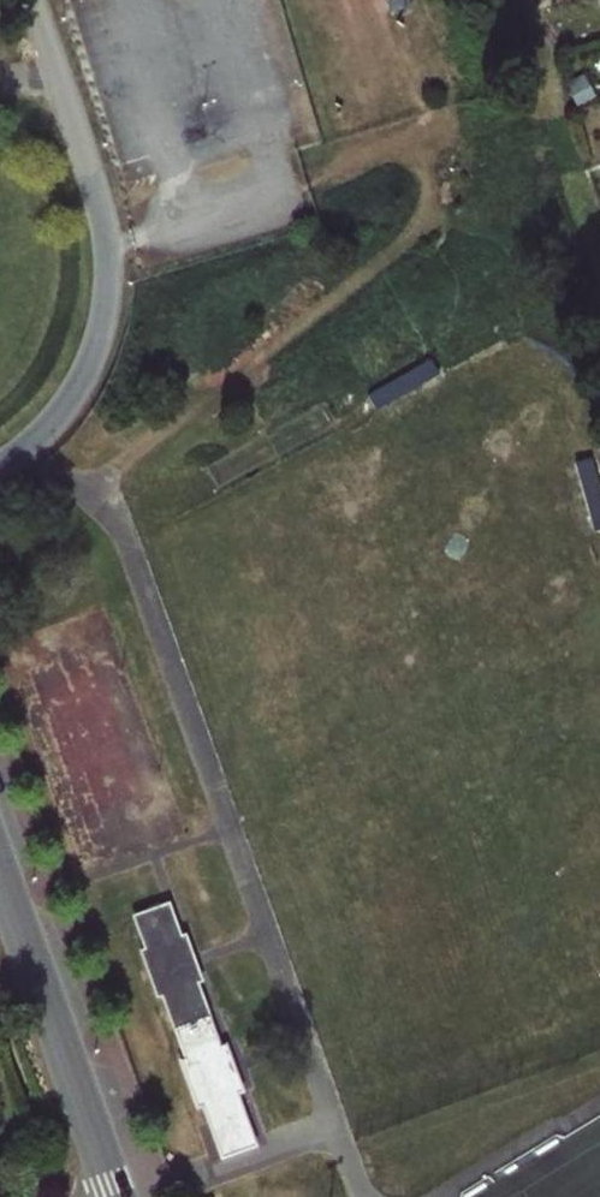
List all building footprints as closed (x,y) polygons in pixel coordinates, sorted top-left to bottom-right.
[(566,88),(584,79),(581,72),(562,82),(576,109),(595,99),(593,97),(575,106),(566,88)] [(584,79),(566,88),(575,106),(593,97),(594,96),(585,78),(584,79)] [(196,1109),(202,1106),(221,1159),(258,1146),(239,1093),(243,1092),(226,1045),(222,1046),(200,984),(206,981),(189,936),(183,938),(172,905),(135,918),(147,951),(141,954),(157,999),(163,997),(185,1059),(179,1061),(196,1109)]
